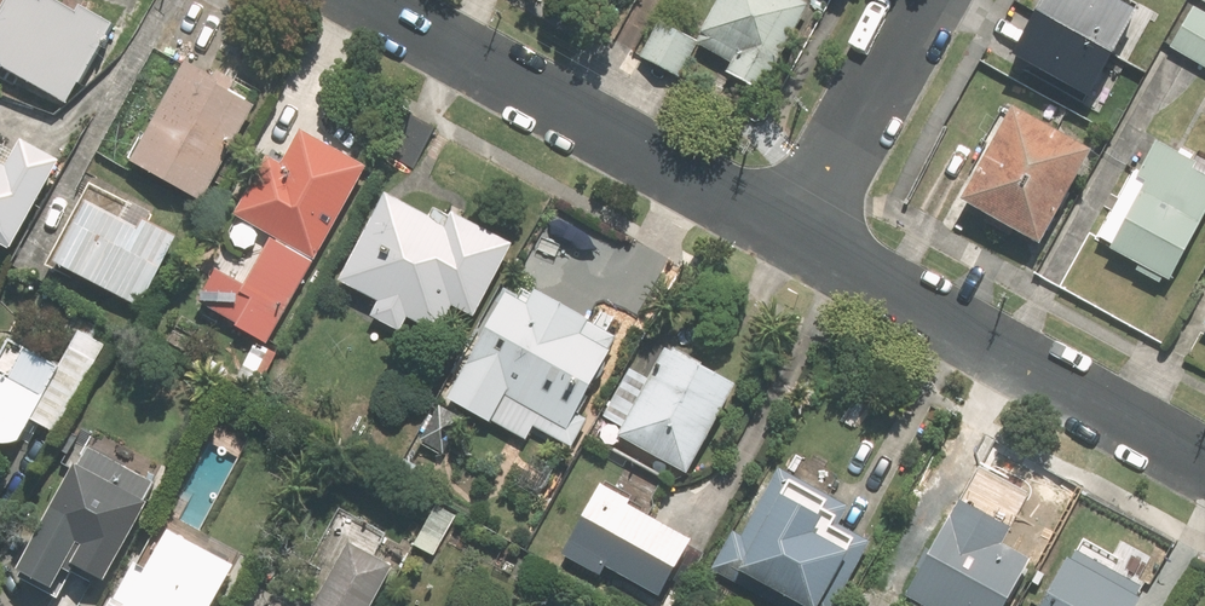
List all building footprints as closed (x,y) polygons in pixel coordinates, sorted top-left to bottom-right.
[(0,3),(0,61),(2,62),(1,65),(64,99),(107,21),(78,4),(74,11),(56,0),(2,0),(0,3)] [(759,92),(805,9),(789,0),(724,0),(697,49),(730,67),(726,74),(759,92)] [(1117,0),(1046,0),(1014,57),(1090,99),(1139,12),(1117,0)] [(1170,49),(1204,69),(1204,19),(1191,11),(1170,49)] [(697,42),(661,22),(642,56),(679,76),(697,42)] [(212,82),(180,65),(128,158),(200,198),(252,104),(226,89),(233,78),(219,70),(212,82)] [(406,114),(384,155),(412,170),(434,130),(406,114)] [(1037,250),(1089,158),(1012,114),(959,207),(986,222),(983,227),(1010,242),(1013,237),(1037,250)] [(363,164),(298,127),(279,162),(265,155),(232,212),(269,232),(242,282),(213,267),(196,298),(236,320),(233,325),(265,342),(363,164)] [(19,138),(4,165),(0,162),(0,242),(9,247),(57,159),(19,138)] [(1156,148),(1139,179),(1133,177),(1099,240),(1114,248),(1111,251),(1141,267),(1137,274),(1158,286),(1162,278),(1170,283),(1204,217),(1204,171),(1198,167),(1196,170),(1156,148)] [(125,201),(88,181),(44,262),(69,276),(72,270),(132,303),(172,232),(145,218),(150,209),(128,197),(125,201)] [(428,214),(385,190),(336,278),(375,300),(368,313),(397,330),(405,315),(435,332),(451,303),(469,313),(510,241),(435,201),(428,214)] [(503,290),(445,396),(523,439),(531,423),(569,445),(585,415),(573,409),(615,333),(535,288),(526,303),(503,290)] [(94,343),(76,333),(56,369),(6,341),(0,352),(0,444),(1,444),(7,443),(13,442),(15,441),(26,422),(44,432),(94,343)] [(260,374),(273,351),(256,341),(243,364),(260,374)] [(732,384),(664,346),(647,377),(628,367),(601,415),(621,425),(616,433),(684,471),(732,384)] [(439,406),(420,440),(440,452),(460,417),(439,406)] [(87,443),(76,463),(72,461),(39,520),(44,522),(32,544),(62,562),(38,604),(42,605),(83,605),(97,580),(99,577),(101,578),(144,501),(142,500),(153,479),(87,443)] [(867,540),(837,523),(847,504),(777,466),(739,534),(734,530),(712,569),(779,605),(804,605),(806,603),(811,605),(830,605),(867,540)] [(598,486),(566,543),(657,594),(689,536),(598,486)] [(968,488),(962,497),(959,496),(905,593),(929,605),(1002,605),(1029,557),(1001,542),(1011,524),(994,516),(1000,505),(968,488)] [(439,507),(417,547),(437,559),(459,518),(439,507)] [(233,566),(167,529),(145,568),(134,561),(114,597),(110,596),(105,605),(211,605),(233,566)] [(390,566),(347,542),(312,605),(283,590),(277,600),(273,598),(268,605),(368,605),(390,566)] [(1077,549),(1071,558),(1067,557),(1039,605),(1132,605),(1137,595),(1134,594),(1139,584),(1077,549)]
